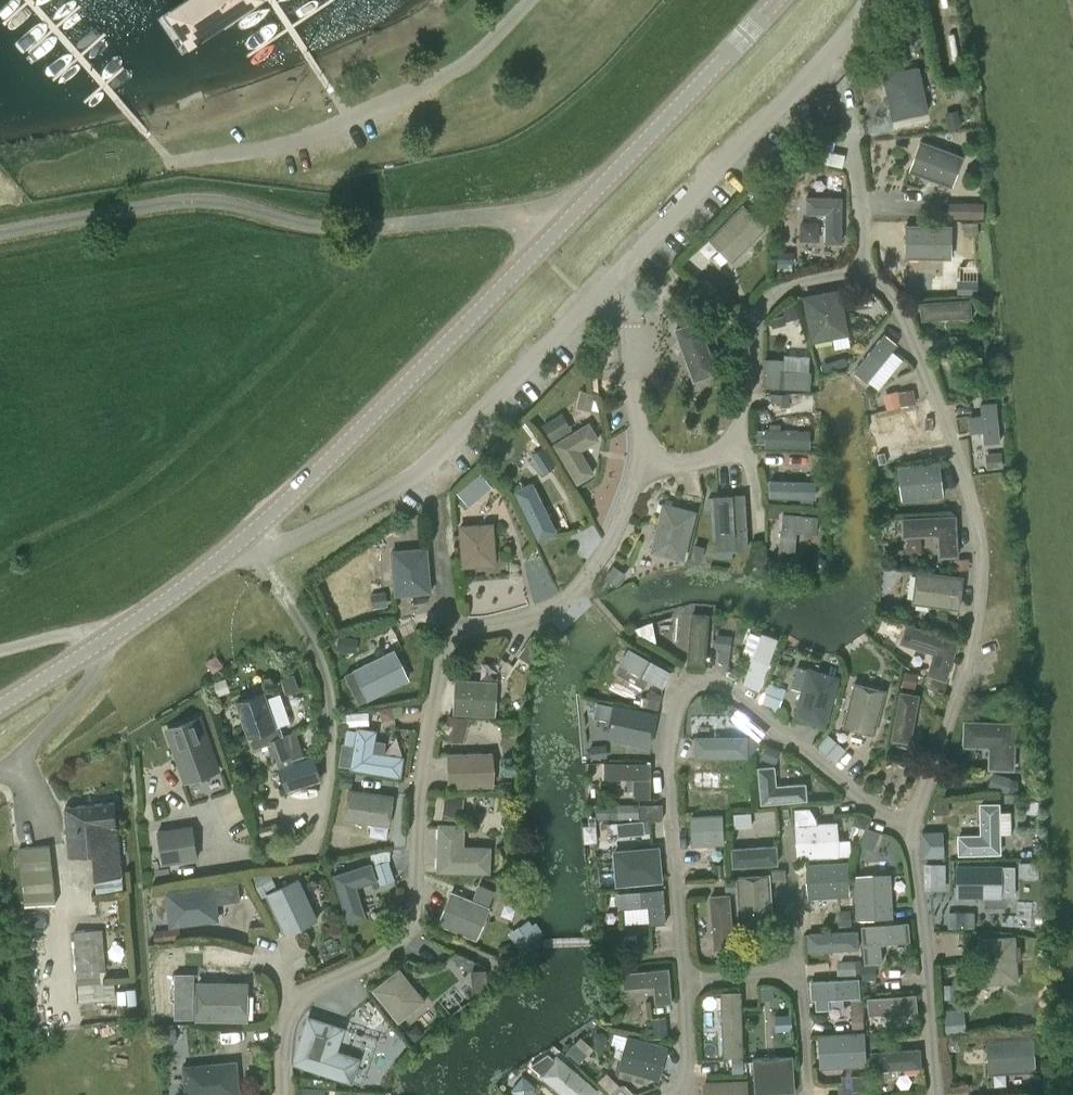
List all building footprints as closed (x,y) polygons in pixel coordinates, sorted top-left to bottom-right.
[(163,13),(187,49),(262,0),(182,0),(163,13)] [(916,68),(885,74),(896,120),(926,115),(916,68)] [(960,167),(964,157),(923,141),(912,171),(953,186),(960,167)] [(805,196),(804,213),(824,213),(825,242),(841,242),(841,197),(805,196)] [(988,217),(989,202),(952,200),(952,215),(988,217)] [(742,203),(707,238),(731,262),(766,227),(742,203)] [(951,258),(951,224),(905,223),(905,257),(951,258)] [(810,341),(849,334),(840,288),(802,295),(810,341)] [(849,293),(853,311),(869,308),(866,290),(849,293)] [(972,316),(971,297),(919,301),(921,319),(972,316)] [(718,372),(698,319),(672,328),(692,382),(718,372)] [(866,381),(897,342),(884,332),(853,370),(866,381)] [(761,388),(809,390),(810,372),(782,370),(782,361),(762,360),(761,388)] [(887,391),(889,406),(918,401),(916,386),(887,391)] [(789,391),(771,393),(772,404),(789,405),(789,391)] [(983,443),(1000,441),(996,401),(979,402),(981,414),(968,415),(969,432),(982,431),(983,443)] [(928,441),(919,407),(873,418),(877,434),(906,427),(911,446),(928,441)] [(594,473),(580,450),(599,439),(588,422),(551,443),(577,483),(594,473)] [(811,432),(765,430),(765,448),(810,450),(811,432)] [(544,447),(535,454),(548,471),(557,465),(544,447)] [(943,495),(939,461),(899,465),(901,500),(943,495)] [(816,483),(771,482),(770,499),(816,501),(816,483)] [(518,492),(541,539),(556,531),(533,484),(518,492)] [(469,506),(479,498),(468,485),(458,493),(469,506)] [(662,501),(649,551),(684,560),(696,510),(662,501)] [(744,510),(727,511),(729,557),(747,556),(744,510)] [(793,561),(797,531),(816,533),(818,515),(782,511),(777,559),(793,561)] [(901,537),(937,535),(938,557),(958,556),(956,514),(900,517),(901,537)] [(462,566),(496,564),(494,522),(460,524),(462,566)] [(701,560),(704,546),(695,544),(691,557),(701,560)] [(432,592),(428,546),(389,550),(393,596),(432,592)] [(826,559),(821,556),(815,558),(812,563),(814,568),(819,571),(825,570),(827,565),(826,559)] [(915,569),(911,603),(959,609),(963,576),(915,569)] [(705,665),(709,614),(691,612),(687,663),(705,665)] [(899,643),(932,653),(926,673),(946,679),(959,639),(905,623),(899,643)] [(761,631),(742,684),(759,690),(777,637),(761,631)] [(716,635),(715,648),(720,648),(718,659),(722,661),(728,662),(731,637),(716,635)] [(409,678),(393,647),(352,668),(353,669),(343,674),(358,702),(366,698),(367,699),(409,678)] [(671,671),(628,647),(619,662),(662,686),(671,671)] [(840,675),(807,666),(792,717),(825,726),(840,675)] [(917,673),(904,670),(901,685),(913,688),(917,673)] [(286,692),(300,687),(295,674),(282,678),(286,692)] [(494,715),(497,681),(455,678),(452,712),(494,715)] [(946,683),(931,679),(928,690),(943,694),(946,683)] [(853,680),(842,726),(875,734),(886,688),(853,680)] [(919,693),(899,690),(890,739),(910,743),(919,693)] [(280,768),(286,791),(292,789),(293,794),(317,791),(319,780),(321,780),(314,757),(305,759),(296,732),(284,736),(281,726),(276,727),(264,692),(237,702),(249,736),(258,733),(261,744),(267,742),(273,762),(277,761),(280,768)] [(613,702),(605,737),(650,747),(658,712),(613,702)] [(394,715),(392,706),(380,708),(382,718),(394,715)] [(447,736),(468,739),(471,715),(449,713),(447,736)] [(185,783),(219,771),(201,718),(166,731),(185,783)] [(1016,721),(963,719),(962,747),(988,747),(988,767),(1015,768),(1016,721)] [(400,776),(403,755),(373,751),(376,729),(356,726),(349,768),(400,776)] [(747,757),(747,735),(694,735),(694,757),(747,757)] [(448,787),(494,786),(493,751),(447,752),(448,787)] [(633,778),(633,797),(651,797),(651,761),(604,761),(604,778),(633,778)] [(761,803),(807,799),(805,783),(776,785),(774,765),(758,767),(761,803)] [(995,771),(992,786),(1013,790),(1016,776),(995,771)] [(393,795),(348,788),(343,819),(388,826),(393,795)] [(97,879),(122,876),(115,804),(115,802),(65,807),(70,856),(95,854),(97,879)] [(957,854),(1001,853),(1000,802),(979,802),(980,833),(957,834),(957,854)] [(816,822),(814,817),(809,807),(794,808),(797,858),(839,856),(837,821),(816,822)] [(751,811),(736,812),(737,826),(751,825),(751,811)] [(869,815),(857,812),(854,824),(866,827),(869,815)] [(691,845),(724,844),(722,813),(689,815),(691,845)] [(618,835),(644,833),(643,819),(617,822),(617,823),(618,832),(618,835)] [(436,870),(490,873),(491,846),(464,844),(465,823),(438,822),(436,870)] [(348,851),(352,825),(337,823),(333,849),(348,851)] [(608,833),(618,832),(617,823),(608,823),(608,833)] [(876,847),(884,833),(871,826),(863,841),(876,847)] [(943,856),(942,830),(921,831),(922,856),(943,856)] [(776,844),(731,846),(732,866),(777,863),(776,844)] [(56,904),(51,845),(19,850),(25,907),(56,904)] [(662,882),(659,845),(612,849),(615,885),(662,882)] [(807,897),(849,895),(848,860),(806,863),(807,897)] [(960,896),(1008,896),(1008,860),(960,860),(960,896)] [(347,922),(365,916),(356,886),(377,879),(370,862),(332,874),(347,922)] [(773,919),(770,872),(735,874),(738,921),(773,919)] [(856,919),(892,917),(890,873),(854,874),(856,919)] [(299,878),(266,895),(285,934),(317,919),(299,878)] [(438,923),(476,938),(495,890),(478,883),(472,899),(451,890),(438,923)] [(213,884),(164,889),(168,925),(218,920),(213,884)] [(666,922),(663,887),(616,892),(618,908),(646,905),(648,924),(666,922)] [(714,949),(734,948),(729,893),(709,894),(714,949)] [(534,919),(512,930),(520,946),(542,936),(534,919)] [(864,962),(882,961),(880,943),(910,940),(909,920),(860,924),(864,962)] [(164,929),(154,930),(154,938),(165,938),(164,929)] [(808,951),(859,948),(858,929),(807,932),(808,951)] [(100,931),(75,932),(78,1000),(115,998),(114,982),(103,983),(100,931)] [(640,935),(642,951),(655,950),(653,933),(640,935)] [(1019,981),(1017,959),(1020,959),(1020,945),(1016,945),(1015,934),(979,937),(983,984),(1019,981)] [(841,972),(859,971),(859,960),(841,960),(841,972)] [(672,1002),(669,967),(622,971),(623,988),(653,985),(655,1003),(672,1002)] [(372,989),(398,1022),(426,1001),(399,968),(372,989)] [(860,997),(859,979),(812,982),(813,999),(815,999),(816,1009),(829,1008),(828,999),(860,997)] [(248,980),(196,980),(195,1020),(248,1020),(248,980)] [(739,993),(720,994),(722,1058),(741,1058),(739,993)] [(917,1011),(916,993),(867,997),(869,1015),(917,1011)] [(965,1030),(964,1016),(943,1018),(945,1032),(965,1030)] [(309,1017),(294,1061),(304,1064),(303,1067),(352,1083),(361,1057),(338,1050),(346,1026),(320,1018),(319,1021),(309,1017)] [(392,1053),(406,1040),(386,1020),(373,1033),(392,1053)] [(866,1065),(864,1031),(817,1033),(819,1067),(866,1065)] [(645,1081),(646,1076),(658,1079),(667,1045),(627,1034),(618,1068),(639,1073),(637,1079),(645,1081)] [(986,1038),(988,1074),(1036,1071),(1033,1034),(986,1038)] [(579,1039),(569,1050),(582,1062),(592,1051),(579,1039)] [(872,1052),(873,1071),(920,1068),(919,1049),(872,1052)] [(557,1054),(539,1074),(562,1094),(597,1094),(600,1091),(557,1054)] [(236,1060),(182,1064),(184,1094),(239,1094),(236,1060)] [(774,1076),(771,1068),(768,1069),(768,1060),(752,1060),(754,1093),(795,1091),(794,1074),(774,1076)] [(872,1088),(871,1072),(844,1074),(845,1090),(872,1088)] [(330,1076),(302,1075),(301,1094),(329,1094),(330,1076)] [(747,1079),(702,1080),(702,1094),(748,1094),(747,1079)] [(1031,1094),(1054,1094),(1040,1083),(1030,1094),(1031,1094)]
